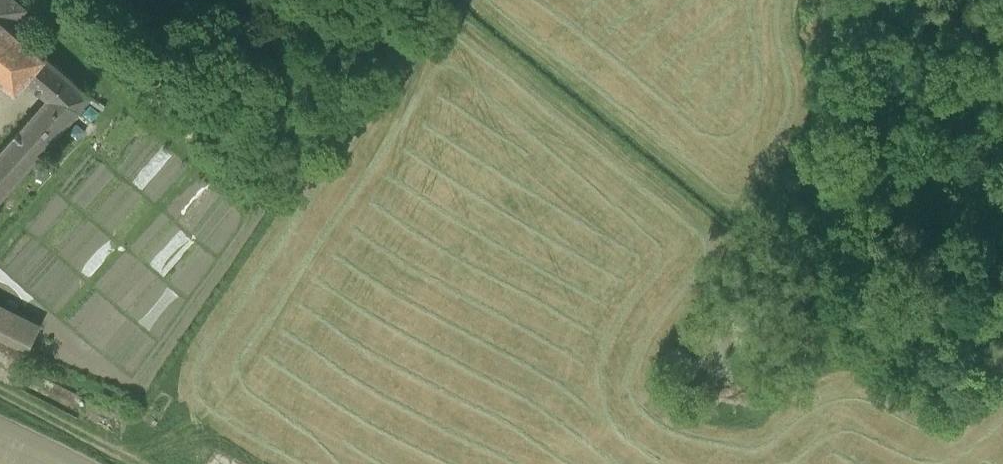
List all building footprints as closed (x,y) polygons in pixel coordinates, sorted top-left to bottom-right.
[(3,1),(24,19),(40,0),(0,0),(0,5),(3,1)] [(32,84),(41,73),(61,50),(24,19),(3,1),(0,5),(0,58),(32,84)] [(93,103),(103,88),(61,50),(41,73),(62,91),(0,160),(0,208),(93,103)] [(0,296),(0,329),(34,347),(48,320),(0,296)]
